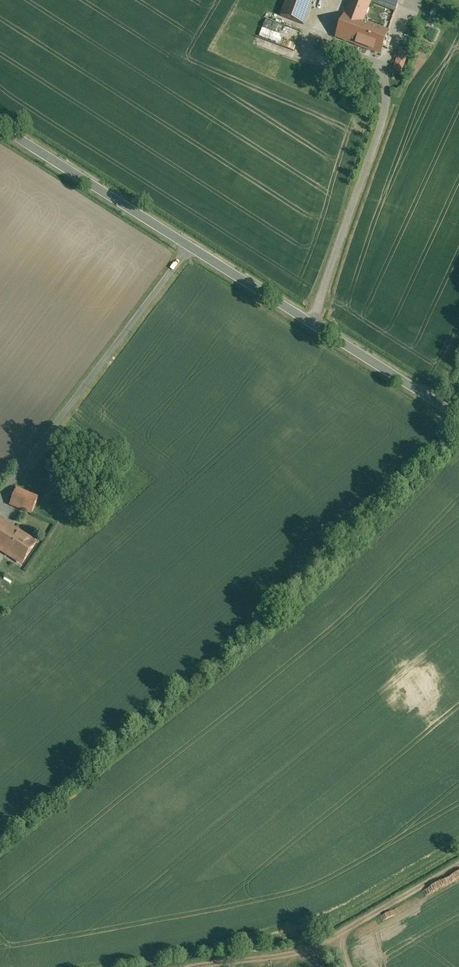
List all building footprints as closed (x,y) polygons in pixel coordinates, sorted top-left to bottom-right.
[(278,17),(304,25),(311,0),(284,0),(278,17)] [(386,31),(351,17),(345,33),(365,41),(365,40),(380,46),(386,31)] [(267,30),(264,39),(289,47),(292,39),(267,30)] [(25,493),(22,491),(16,505),(28,510),(33,498),(24,494),(25,493)] [(0,524),(0,547),(3,549),(14,533),(0,524)]
